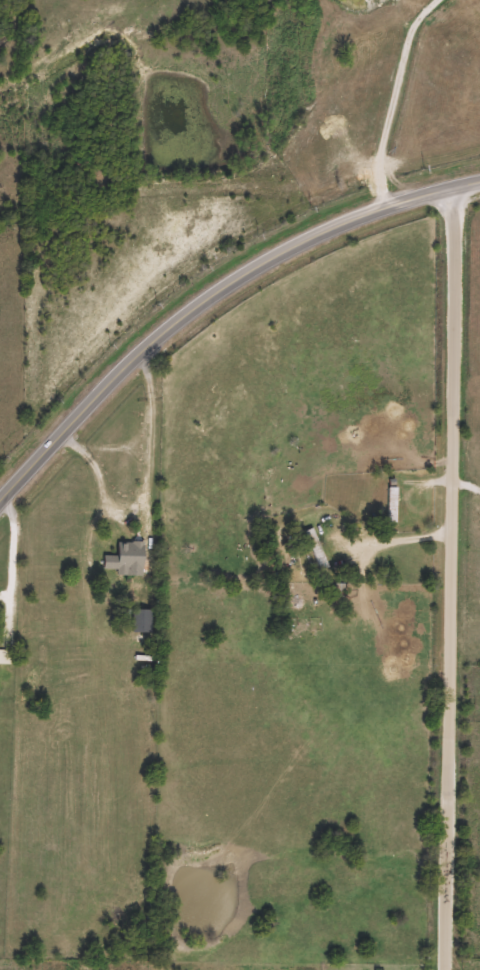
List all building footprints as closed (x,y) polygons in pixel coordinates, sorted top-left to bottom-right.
[(388,521),(388,486),(397,486),(397,521),(388,521)] [(307,530),(316,528),(328,567),(319,570),(307,530)] [(104,572),(104,555),(118,555),(118,543),(150,543),(150,572),(104,572)] [(153,609),(153,632),(133,632),(133,609),(153,609)] [(317,625),(317,634),(293,634),(293,625),(317,625)] [(11,661),(0,661),(0,649),(11,649),(11,661)]
